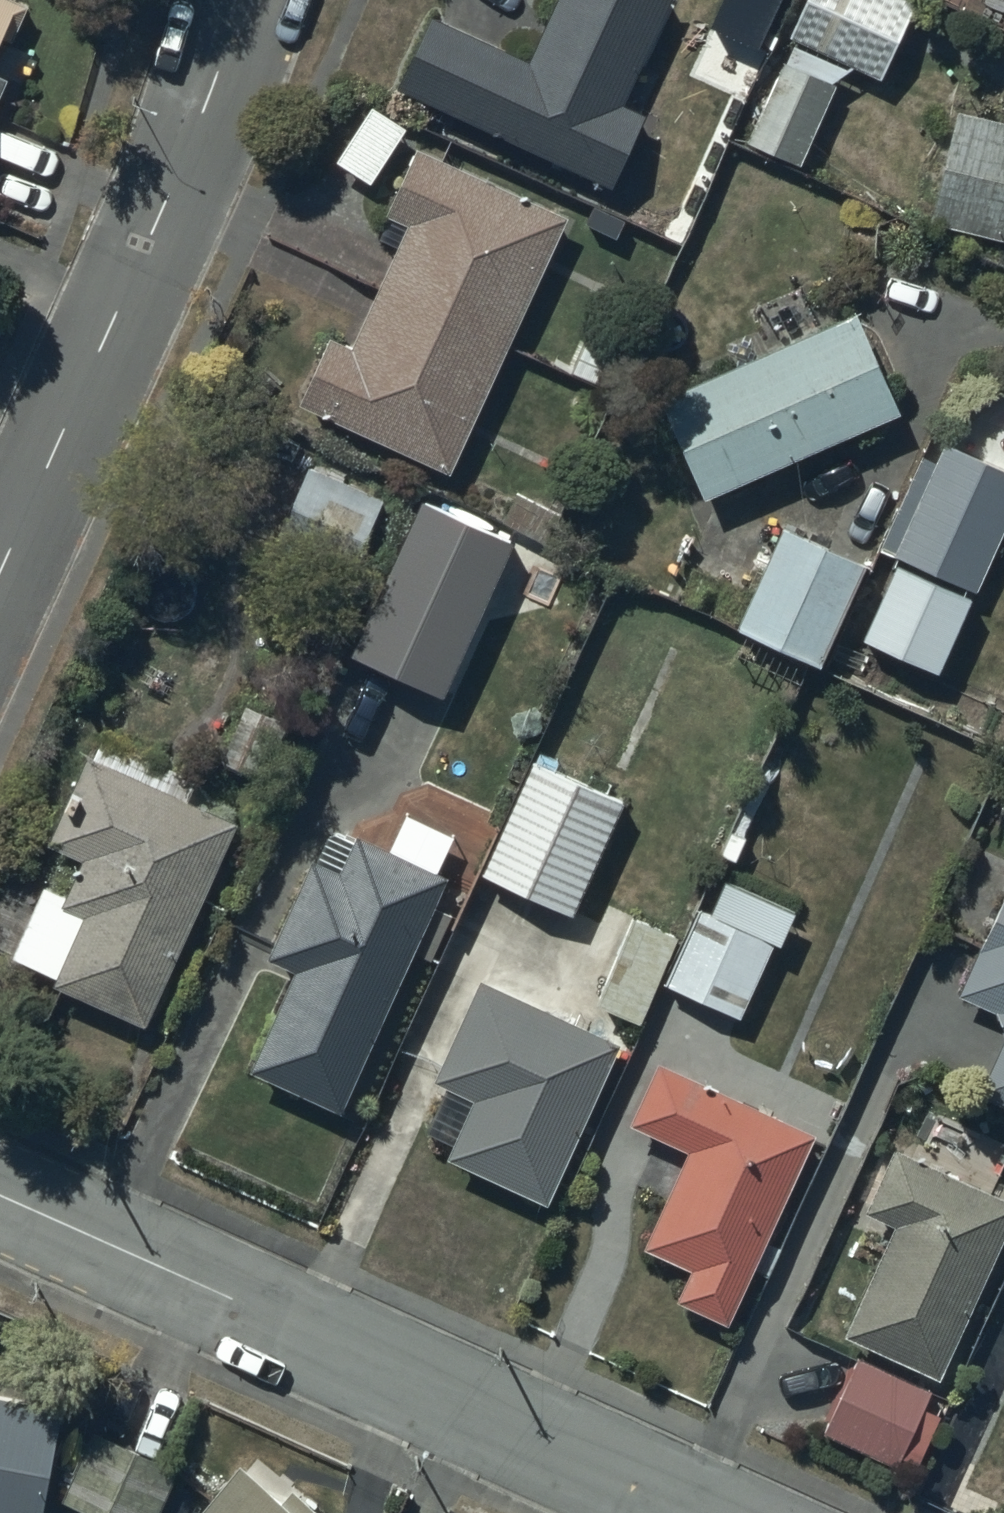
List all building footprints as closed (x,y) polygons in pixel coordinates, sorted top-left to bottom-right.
[(11,118),(40,56),(11,43),(31,0),(30,0),(0,0),(0,113),(11,118)] [(397,79),(610,177),(643,106),(624,97),(669,0),(554,0),(529,53),(430,8),(397,79)] [(783,56),(748,135),(803,159),(847,60),(879,74),(911,0),(805,0),(790,34),(795,36),(786,57),(783,56)] [(372,97),(335,153),(371,177),(408,121),(372,97)] [(958,101),(931,212),(1003,230),(1003,112),(958,101)] [(566,210),(416,143),(387,207),(391,209),(380,234),(395,241),(352,337),(327,326),(295,398),(451,468),(566,210)] [(778,338),(663,389),(707,489),(904,402),(860,301),(816,320),(800,283),(761,300),(778,338)] [(945,436),(937,454),(921,448),(879,545),(898,553),(864,630),(944,665),(1003,527),(1003,461),(945,436)] [(310,457),(273,540),(349,573),(385,490),(310,457)] [(422,489),(350,643),(442,685),(514,531),(422,489)] [(869,553),(784,518),(742,620),(826,655),(869,553)] [(292,712),(248,694),(223,755),(267,773),(292,712)] [(87,745),(45,835),(83,852),(66,887),(44,877),(11,947),(58,969),(55,975),(145,1016),(238,814),(87,745)] [(625,789),(534,749),(483,865),(575,905),(625,789)] [(313,849),(267,949),(297,962),(252,1062),(344,1103),(414,948),(432,956),(453,911),(432,901),(448,866),(360,826),(357,834),(332,823),(319,851),(313,849)] [(702,900),(667,976),(741,1010),(775,935),(781,938),(797,902),(727,870),(711,904),(702,900)] [(958,990),(1000,1009),(1003,1020),(1003,886),(958,990)] [(680,929),(632,908),(594,995),(641,1016),(680,929)] [(480,966),(431,1073),(448,1080),(429,1123),(455,1135),(448,1149),(551,1196),(626,1032),(480,966)] [(982,1091),(1003,1101),(1003,1038),(982,1091)] [(818,1124),(659,1051),(630,1113),(691,1141),(646,1239),(691,1260),(677,1291),(729,1315),(818,1124)] [(896,1139),(867,1204),(893,1216),(844,1326),(940,1369),(1003,1226),(1003,1186),(896,1139)] [(935,1385),(857,1351),(822,1430),(900,1464),(905,1452),(921,1459),(944,1406),(929,1399),(935,1385)] [(0,1385),(0,1512),(42,1512),(63,1397),(0,1385)] [(61,1491),(107,1512),(154,1512),(179,1459),(95,1419),(61,1491)] [(192,1512),(334,1512),(294,1480),(285,1490),(241,1454),(192,1512)]
